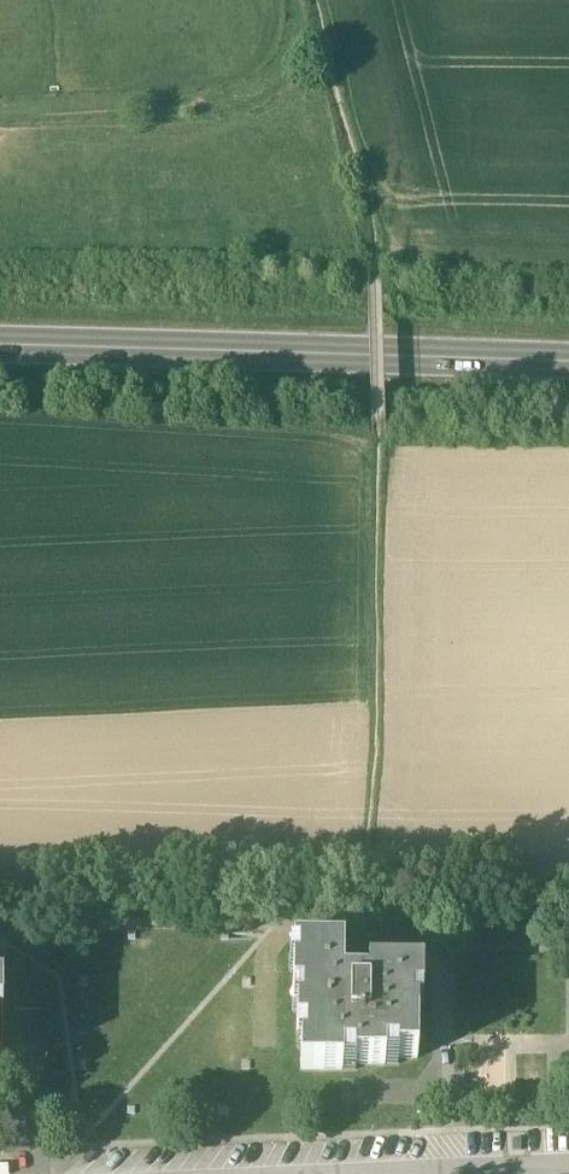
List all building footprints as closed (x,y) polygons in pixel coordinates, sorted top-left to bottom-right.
[(422,973),(343,973),(343,952),(293,952),(293,992),(302,992),(302,1010),(297,1010),(297,1028),(306,1028),(306,1048),(301,1048),(301,1071),(342,1072),(342,1056),(354,1056),(354,1066),(385,1066),(385,1053),(397,1054),(397,1059),(417,1060),(417,1012),(411,1012),(411,1000),(422,1000),(422,973)]
